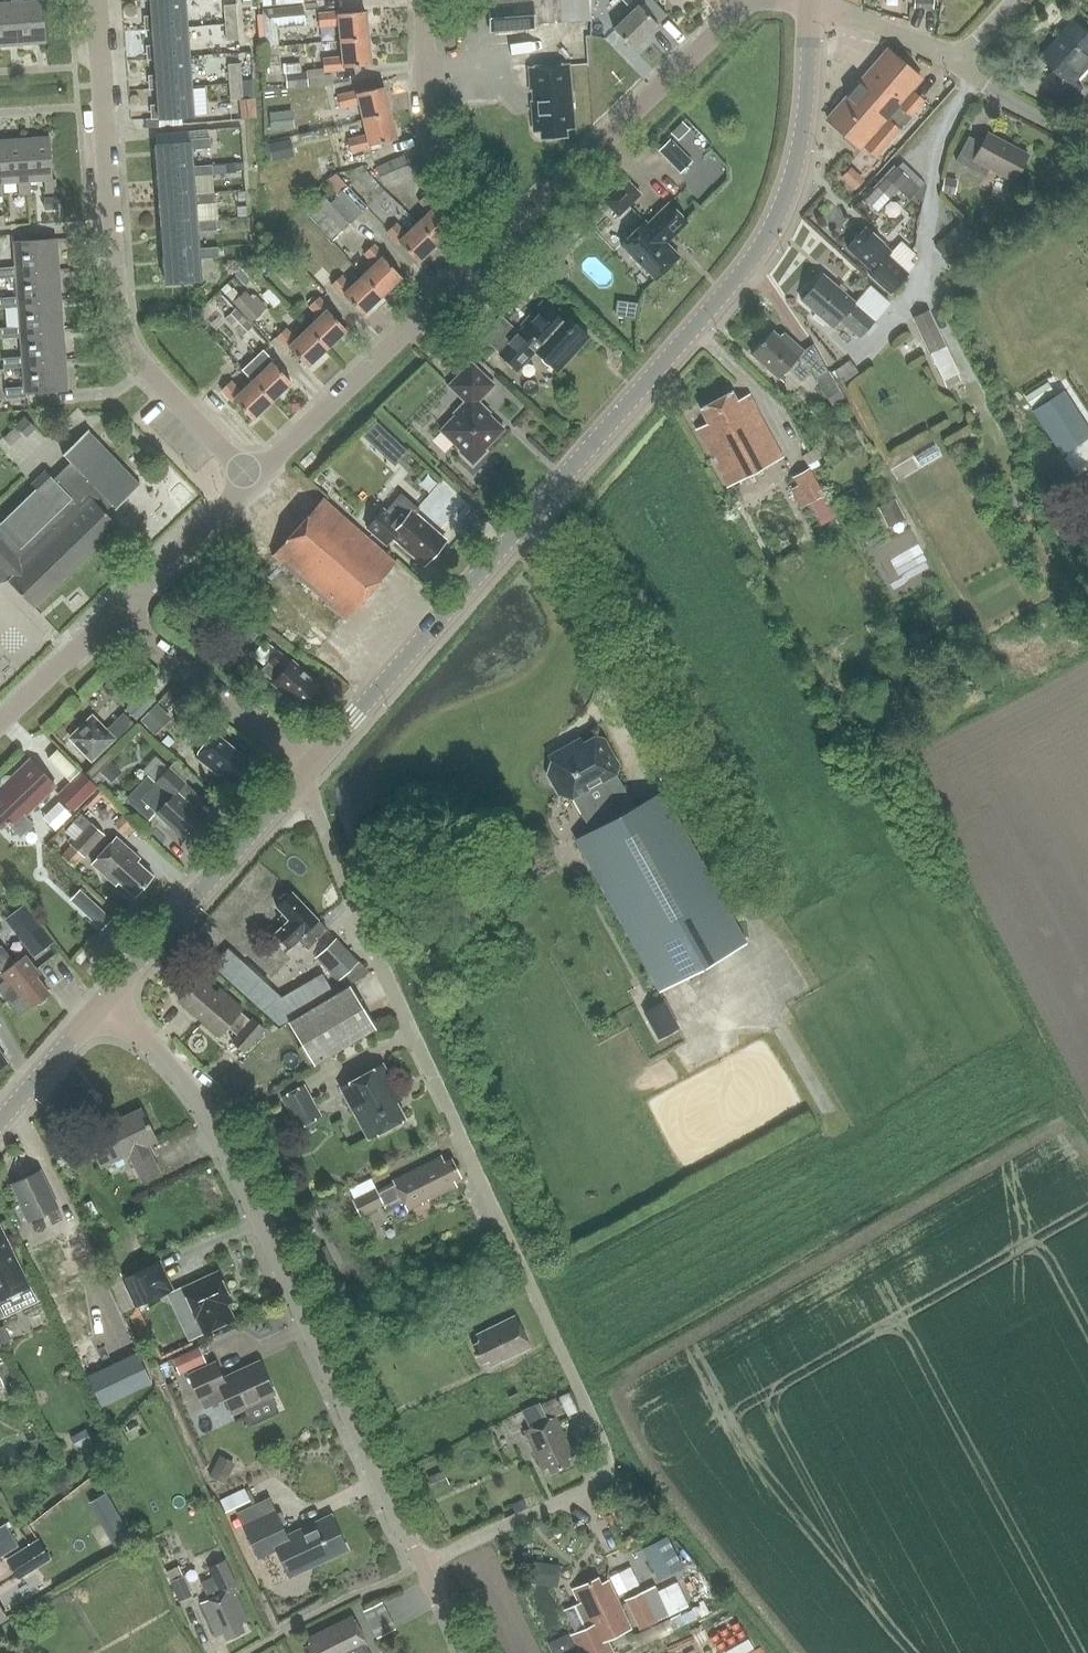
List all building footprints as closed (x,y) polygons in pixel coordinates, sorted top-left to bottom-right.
[(11,2),(14,2),(18,45),(46,42),(43,0),(41,0),(22,1),(22,0),(11,0),(11,2)] [(146,16),(147,31),(153,30),(187,28),(185,0),(159,0),(151,1),(152,16),(146,16)] [(632,11),(613,29),(632,49),(657,25),(639,6),(646,0),(622,0),(632,11)] [(18,45),(14,2),(11,2),(0,3),(0,46),(18,45)] [(491,32),(535,29),(533,2),(489,5),(491,32)] [(303,5),(262,9),(266,46),(278,45),(276,28),(305,25),(303,5)] [(223,6),(224,24),(237,24),(236,6),(223,6)] [(338,13),(318,14),(319,27),(339,25),(341,41),(367,39),(365,12),(338,14),(338,13)] [(1087,63),(1087,35),(1071,20),(1037,59),(1051,72),(1040,84),(1066,106),(1081,90),(1071,81),(1087,63)] [(226,42),(238,42),(237,24),(224,24),(226,42)] [(155,47),(149,47),(150,60),(155,60),(189,57),(187,28),(153,30),(155,47)] [(342,58),(322,60),(323,72),(344,70),(344,68),(370,65),(367,39),(341,41),(342,58)] [(875,159),(924,102),(911,91),(922,78),(888,49),(834,111),(836,113),(828,121),(861,150),(862,147),(875,159)] [(156,76),(151,76),(152,90),(158,90),(191,87),(189,57),(155,60),(156,76)] [(267,62),(268,73),(282,72),(282,75),(286,74),(287,88),(308,86),(307,72),(302,72),(301,63),(281,65),(280,61),(267,62)] [(573,128),(568,64),(529,68),(534,131),(541,131),(541,139),(565,137),(565,129),(573,128)] [(240,65),(227,65),(228,83),(241,82),(240,65)] [(249,82),(241,82),(228,83),(229,100),(239,99),(240,120),(256,118),(255,98),(250,98),(249,82)] [(159,106),(153,106),(154,120),(193,117),(191,87),(158,90),(159,106)] [(358,91),(337,97),(340,109),(360,104),(364,120),(390,113),(383,87),(358,93),(358,91)] [(368,135),(348,140),(351,153),(371,148),(370,146),(396,140),(390,113),(364,120),(368,135)] [(210,130),(154,134),(155,147),(191,144),(191,140),(210,139),(210,130)] [(1014,182),(1028,155),(987,133),(981,143),(969,137),(956,161),(985,177),(989,169),(1014,182)] [(49,137),(23,139),(26,181),(29,181),(44,180),(45,192),(57,191),(56,179),(52,179),(49,137)] [(0,140),(0,183),(2,183),(18,182),(18,194),(30,193),(29,181),(26,181),(23,139),(0,140)] [(191,144),(155,147),(157,173),(193,171),(193,167),(192,150),(211,148),(210,139),(191,140),(191,144)] [(285,140),(268,144),(272,161),(289,158),(285,140)] [(691,161),(669,140),(657,152),(679,173),(691,161)] [(404,156),(376,167),(383,185),(411,173),(404,156)] [(236,164),(226,164),(226,174),(237,173),(236,164)] [(193,171),(157,173),(159,201),(196,198),(195,195),(194,178),(213,176),(212,165),(193,167),(193,171)] [(863,180),(850,167),(839,178),(853,191),(863,180)] [(908,178),(896,167),(885,178),(897,189),(908,178)] [(945,178),(943,191),(953,193),(955,180),(945,178)] [(617,216),(639,194),(624,179),(602,200),(617,216)] [(356,218),(367,208),(348,187),(337,198),(356,218)] [(196,198),(159,201),(161,229),(198,226),(197,222),(196,205),(215,204),(214,193),(195,195),(196,198)] [(431,214),(419,225),(437,244),(457,225),(439,206),(440,205),(428,193),(419,202),(431,214)] [(58,197),(44,198),(45,210),(59,209),(58,197)] [(332,241),(356,218),(337,198),(330,205),(324,198),(306,215),(332,241)] [(665,244),(687,224),(668,204),(647,224),(644,223),(621,246),(655,281),(679,258),(665,244)] [(198,226),(161,229),(163,256),(200,253),(200,249),(198,232),(217,231),(216,221),(197,222),(198,226)] [(961,222),(933,247),(949,265),(977,240),(961,222)] [(396,224),(387,233),(398,245),(400,243),(418,262),(437,244),(419,225),(407,236),(396,224)] [(898,297),(916,277),(890,253),(891,252),(865,228),(847,248),(873,272),(872,273),(898,297)] [(0,268),(0,279),(17,278),(17,275),(59,272),(57,240),(14,242),(16,267),(0,268)] [(376,266),(363,277),(382,296),(401,278),(383,259),(384,257),(373,246),(365,254),(376,266)] [(200,253),(163,256),(166,284),(201,281),(200,260),(219,258),(219,248),(200,249),(200,253)] [(247,264),(236,275),(245,285),(256,274),(247,264)] [(0,299),(0,309),(19,307),(19,304),(61,301),(59,272),(17,275),(17,278),(18,298),(0,299)] [(803,298),(800,301),(814,314),(811,318),(822,328),(825,325),(832,331),(840,321),(860,339),(875,322),(856,305),(823,275),(810,290),(808,288),(801,296),(803,298)] [(340,278),(332,286),(343,297),(344,296),(362,315),(382,296),(363,277),(351,289),(340,278)] [(233,288),(226,295),(232,302),(239,295),(233,288)] [(249,324),(262,312),(243,291),(239,295),(232,302),(230,303),(235,309),(249,324)] [(320,319),(308,330),(326,349),(346,330),(328,311),(329,310),(318,298),(308,307),(320,319)] [(500,353),(499,355),(517,372),(535,352),(557,372),(588,338),(559,311),(544,298),(520,325),(524,328),(519,333),(503,350),(500,353)] [(20,328),(1,329),(2,339),(21,338),(21,335),(62,332),(61,301),(19,304),(19,307),(20,328)] [(235,309),(225,319),(241,337),(252,327),(249,324),(235,309)] [(961,379),(927,311),(911,319),(945,387),(961,379)] [(285,330),(276,338),(287,350),(289,349),(307,368),(326,349),(308,330),(296,341),(285,330)] [(22,357),(4,358),(4,369),(23,367),(23,364),(64,361),(62,332),(21,335),(21,338),(22,357)] [(801,382),(811,371),(818,379),(828,373),(813,345),(800,352),(785,337),(781,341),(771,332),(751,354),(779,379),(788,369),(801,382)] [(265,371),(253,382),(272,401),(291,383),(273,364),(275,362),(264,351),(254,360),(265,371)] [(254,360),(242,371),(253,382),(265,371),(254,360)] [(25,388),(5,389),(6,399),(27,397),(27,394),(66,392),(64,361),(23,364),(23,367),(25,388)] [(850,362),(836,371),(843,382),(857,373),(850,362)] [(466,404),(440,431),(460,451),(459,453),(472,466),(485,452),(483,451),(503,430),(476,404),(494,386),(470,363),(448,386),(466,404)] [(828,373),(818,379),(832,404),(843,399),(828,373)] [(230,382),(221,391),(232,402),(234,400),(252,420),(272,401),(253,382),(241,393),(230,382)] [(1033,408),(1063,455),(1087,439),(1087,429),(1063,389),(1033,408)] [(727,488),(782,458),(748,395),(735,402),(730,393),(699,410),(706,423),(695,429),(727,488)] [(25,416),(16,425),(27,438),(37,429),(25,416)] [(376,422),(363,436),(376,448),(389,434),(376,422)] [(88,431),(63,456),(71,463),(54,480),(45,472),(31,485),(35,489),(0,523),(0,579),(8,577),(10,580),(9,582),(33,608),(118,526),(105,512),(112,506),(116,510),(141,486),(88,431)] [(896,465),(904,481),(951,458),(943,442),(896,465)] [(824,496),(809,469),(792,479),(807,506),(824,496)] [(425,565),(445,542),(415,515),(420,509),(401,492),(385,510),(383,509),(367,527),(386,544),(393,536),(425,565)] [(346,619),(396,562),(323,498),(273,555),(346,619)] [(895,499),(878,508),(888,527),(905,518),(895,499)] [(266,641),(253,655),(265,666),(269,663),(278,652),(266,641)] [(289,662),(278,652),(269,663),(265,666),(259,673),(271,683),(272,682),(299,706),(318,686),(290,661),(289,662)] [(144,692),(128,709),(137,718),(154,701),(144,692)] [(158,705),(142,720),(157,734),(171,718),(158,705)] [(114,741),(133,723),(122,713),(104,731),(91,717),(71,737),(91,758),(111,738),(114,741)] [(233,782),(249,763),(200,721),(190,733),(199,740),(196,743),(201,748),(195,755),(216,773),(219,770),(233,782)] [(167,735),(161,743),(167,749),(174,742),(167,735)] [(745,942),(667,801),(661,791),(633,807),(615,774),(618,765),(603,739),(594,737),(572,749),(570,744),(548,756),(551,761),(547,775),(557,794),(572,798),(590,831),(574,840),(658,991),(745,942)] [(1,827),(6,822),(16,832),(22,833),(29,826),(29,820),(24,815),(55,786),(30,759),(9,779),(2,779),(2,786),(0,787),(0,826),(1,827)] [(109,760),(99,770),(109,779),(119,769),(109,760)] [(147,775),(126,799),(149,820),(156,812),(159,815),(156,818),(164,826),(166,823),(183,838),(202,817),(195,810),(175,792),(184,783),(167,768),(158,760),(145,774),(147,775)] [(74,813),(98,789),(81,772),(57,796),(74,813)] [(123,815),(113,825),(122,834),(123,833),(127,836),(135,828),(132,824),(123,815)] [(83,858),(103,837),(88,824),(69,845),(83,858)] [(133,896),(151,877),(135,862),(138,859),(114,837),(91,863),(116,886),(118,883),(133,896)] [(307,949),(326,930),(291,892),(287,895),(283,894),(277,899),(280,904),(276,907),(283,914),(277,919),(283,925),(274,933),(289,949),(298,940),(307,949)] [(91,900),(80,911),(102,930),(112,920),(91,900)] [(25,904),(5,919),(34,956),(53,941),(25,904)] [(337,981),(356,962),(330,935),(311,953),(337,981)] [(2,975),(5,980),(0,984),(0,989),(7,999),(6,999),(17,1014),(33,1002),(39,1003),(45,999),(45,993),(46,992),(31,971),(34,969),(24,955),(14,962),(1,945),(0,945),(0,976),(2,975)] [(228,949),(213,965),(262,1010),(282,998),(228,949)] [(218,1035),(226,1026),(237,1035),(232,1041),(242,1050),(262,1026),(251,1016),(249,1019),(238,1009),(240,1007),(219,989),(215,993),(198,978),(178,1001),(218,1035)] [(314,1064),(375,1028),(350,986),(289,1023),(314,1064)] [(670,1000),(603,1027),(620,1069),(687,1043),(670,1000)] [(404,1119),(389,1091),(395,1088),(383,1066),(340,1089),(367,1139),(404,1119)] [(320,1116),(303,1085),(279,1098),(296,1129),(320,1116)] [(141,1181),(159,1173),(146,1145),(156,1140),(141,1108),(86,1134),(101,1166),(128,1154),(141,1181)] [(353,1200),(352,1201),(359,1217),(383,1206),(384,1208),(402,1200),(407,1211),(456,1187),(453,1181),(459,1177),(451,1160),(445,1163),(441,1156),(392,1181),(394,1183),(376,1192),(376,1190),(353,1200)] [(18,1205),(26,1222),(46,1212),(52,1225),(62,1220),(56,1207),(39,1171),(12,1184),(22,1203),(18,1205)] [(59,1233),(65,1262),(92,1257),(86,1228),(59,1233)] [(1,1300),(27,1287),(0,1232),(0,1299),(1,1300)] [(170,1290),(157,1261),(119,1279),(132,1308),(170,1290)] [(202,1333),(233,1319),(226,1305),(231,1302),(217,1272),(181,1288),(202,1333)] [(491,1366),(531,1347),(516,1316),(476,1335),(479,1343),(472,1346),(481,1365),(489,1361),(491,1366)] [(198,1349),(172,1362),(180,1378),(187,1375),(203,1410),(225,1400),(232,1415),(274,1395),(258,1362),(222,1379),(214,1362),(206,1366),(198,1349)] [(137,1352),(87,1375),(101,1407),(152,1384),(137,1352)] [(10,1399),(18,1395),(0,1356),(0,1378),(10,1399)] [(568,1393),(558,1397),(567,1416),(577,1411),(568,1393)] [(528,1429),(524,1431),(542,1470),(548,1467),(551,1473),(570,1464),(567,1458),(573,1455),(555,1417),(562,1414),(555,1399),(539,1406),(547,1420),(528,1429)] [(86,1428),(70,1437),(78,1450),(93,1441),(86,1428)] [(219,1453),(209,1472),(225,1481),(236,1462),(219,1453)] [(443,1471),(428,1478),(435,1491),(449,1484),(443,1471)] [(106,1493),(94,1500),(100,1512),(113,1504),(106,1493)] [(523,1499),(508,1506),(512,1515),(527,1508),(523,1499)] [(275,1514),(242,1530),(252,1552),(255,1558),(266,1553),(274,1549),(288,1577),(347,1550),(330,1515),(286,1536),(275,1514)] [(5,1524),(0,1527),(0,1558),(19,1547),(5,1524)] [(126,1528),(114,1535),(121,1547),(133,1539),(126,1528)] [(679,1531),(654,1544),(670,1576),(695,1563),(679,1531)] [(17,1577),(49,1556),(37,1538),(5,1558),(17,1577)] [(160,1556),(172,1581),(183,1575),(171,1551),(160,1556)] [(249,1622),(233,1589),(236,1587),(224,1560),(208,1568),(216,1586),(203,1591),(207,1600),(201,1603),(217,1637),(223,1634),(226,1640),(245,1632),(242,1625),(249,1622)] [(532,1563),(530,1581),(556,1585),(558,1566),(532,1563)] [(193,1595),(184,1575),(170,1582),(180,1602),(193,1595)] [(570,1636),(578,1652),(611,1652),(606,1641),(629,1630),(627,1626),(618,1606),(607,1582),(600,1586),(597,1580),(580,1588),(582,1593),(575,1597),(578,1604),(589,1627),(576,1634),(570,1636)] [(654,1585),(641,1592),(642,1593),(656,1621),(668,1615),(688,1606),(676,1581),(656,1591),(654,1585)] [(641,1592),(624,1600),(625,1603),(634,1623),(638,1630),(656,1621),(642,1593),(641,1592)] [(578,1604),(565,1610),(576,1634),(589,1627),(578,1604)] [(366,1646),(368,1645),(353,1615),(307,1638),(310,1644),(304,1647),(306,1652),(370,1652),(366,1646)]
